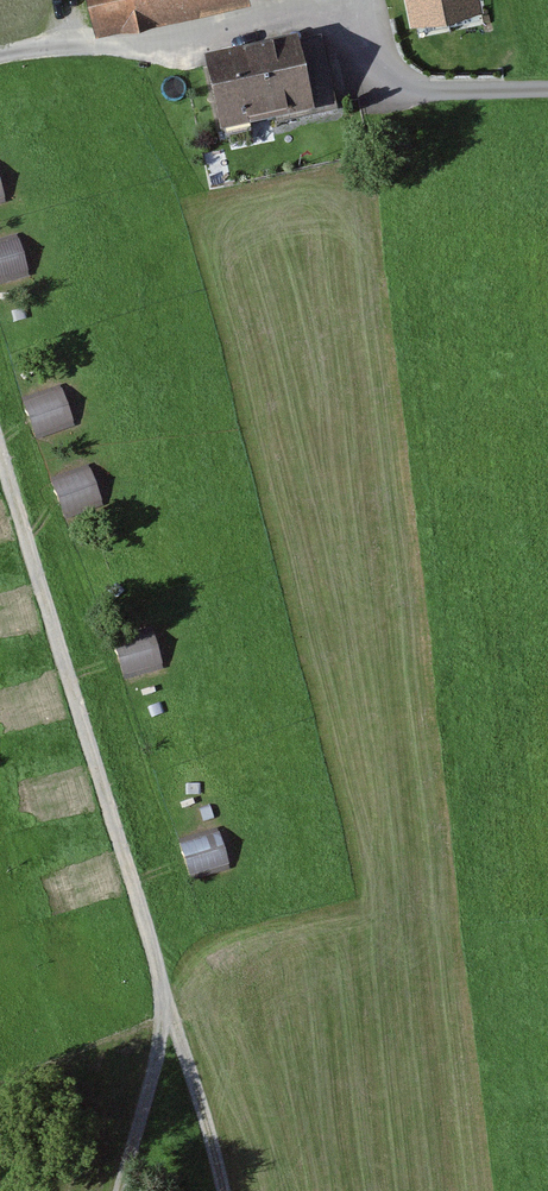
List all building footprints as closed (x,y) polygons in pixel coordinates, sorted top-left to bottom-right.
[(95,35),(249,1),(248,0),(87,0),(95,35)] [(412,21),(484,7),(483,0),(407,0),(412,21)] [(223,139),(340,114),(323,39),(207,64),(223,139)] [(25,277),(12,236),(0,240),(0,286),(25,277)] [(49,482),(63,526),(102,514),(88,470),(49,482)] [(116,648),(125,682),(163,672),(154,638),(116,648)] [(183,836),(194,876),(233,865),(222,825),(183,836)]
